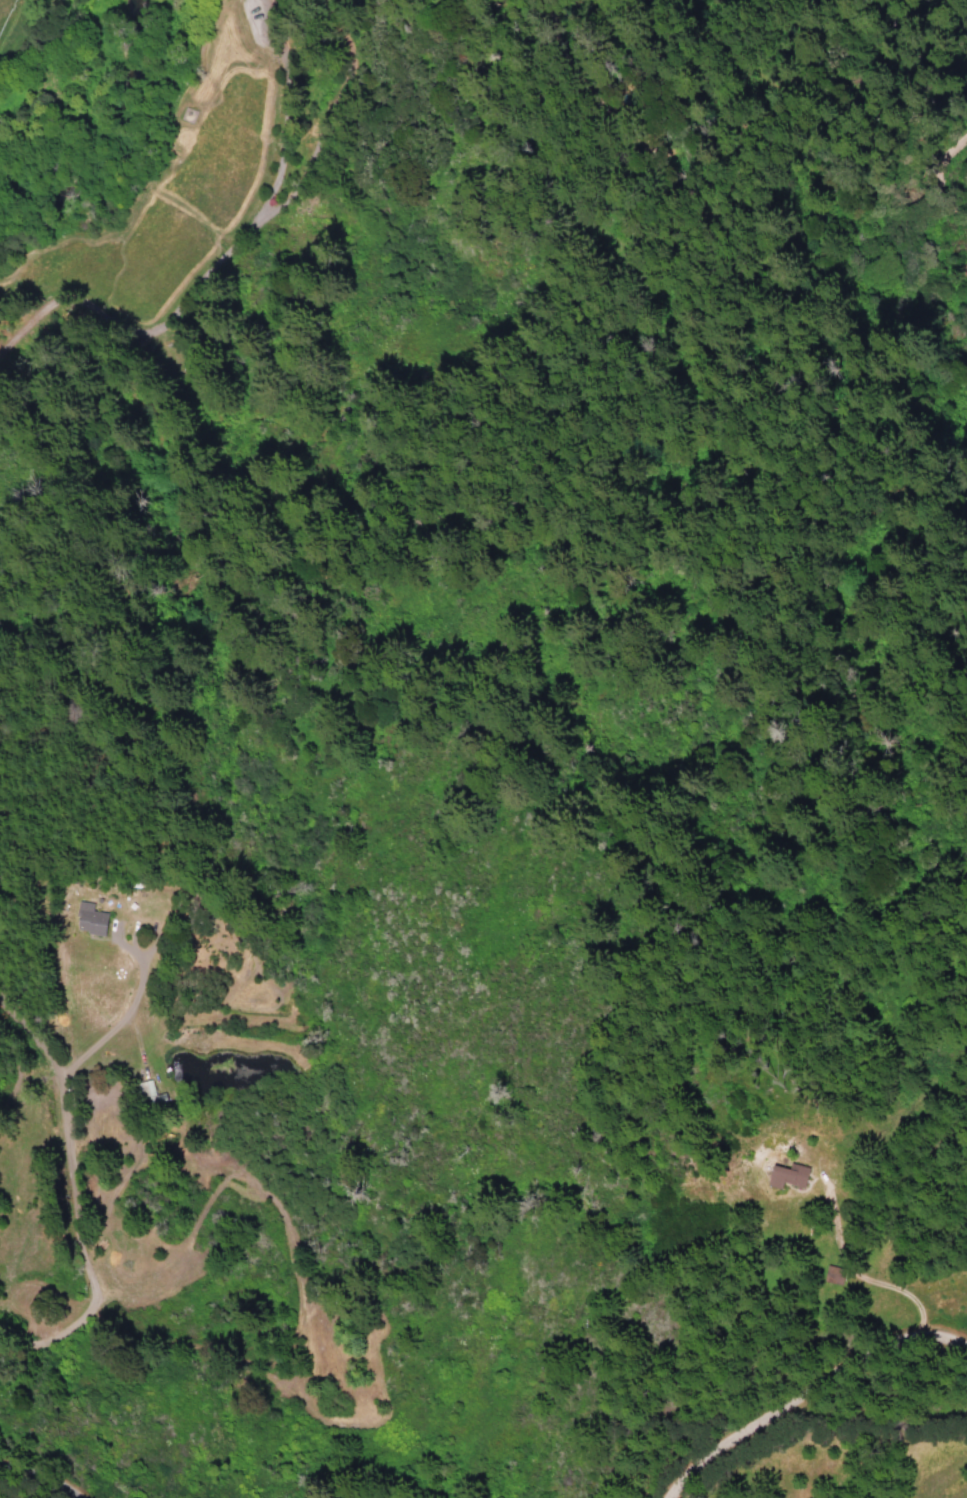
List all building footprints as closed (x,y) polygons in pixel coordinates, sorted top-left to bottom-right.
[(94,910),(95,903),(82,901),(76,930),(105,936),(110,913),(94,910)] [(154,1097),(152,1079),(142,1081),(145,1098),(154,1097)] [(785,1182),(807,1188),(812,1168),(792,1163),(791,1168),(776,1165),(771,1185),(784,1189),(785,1182)] [(824,1279),(842,1283),(845,1269),(828,1265),(824,1279)]
